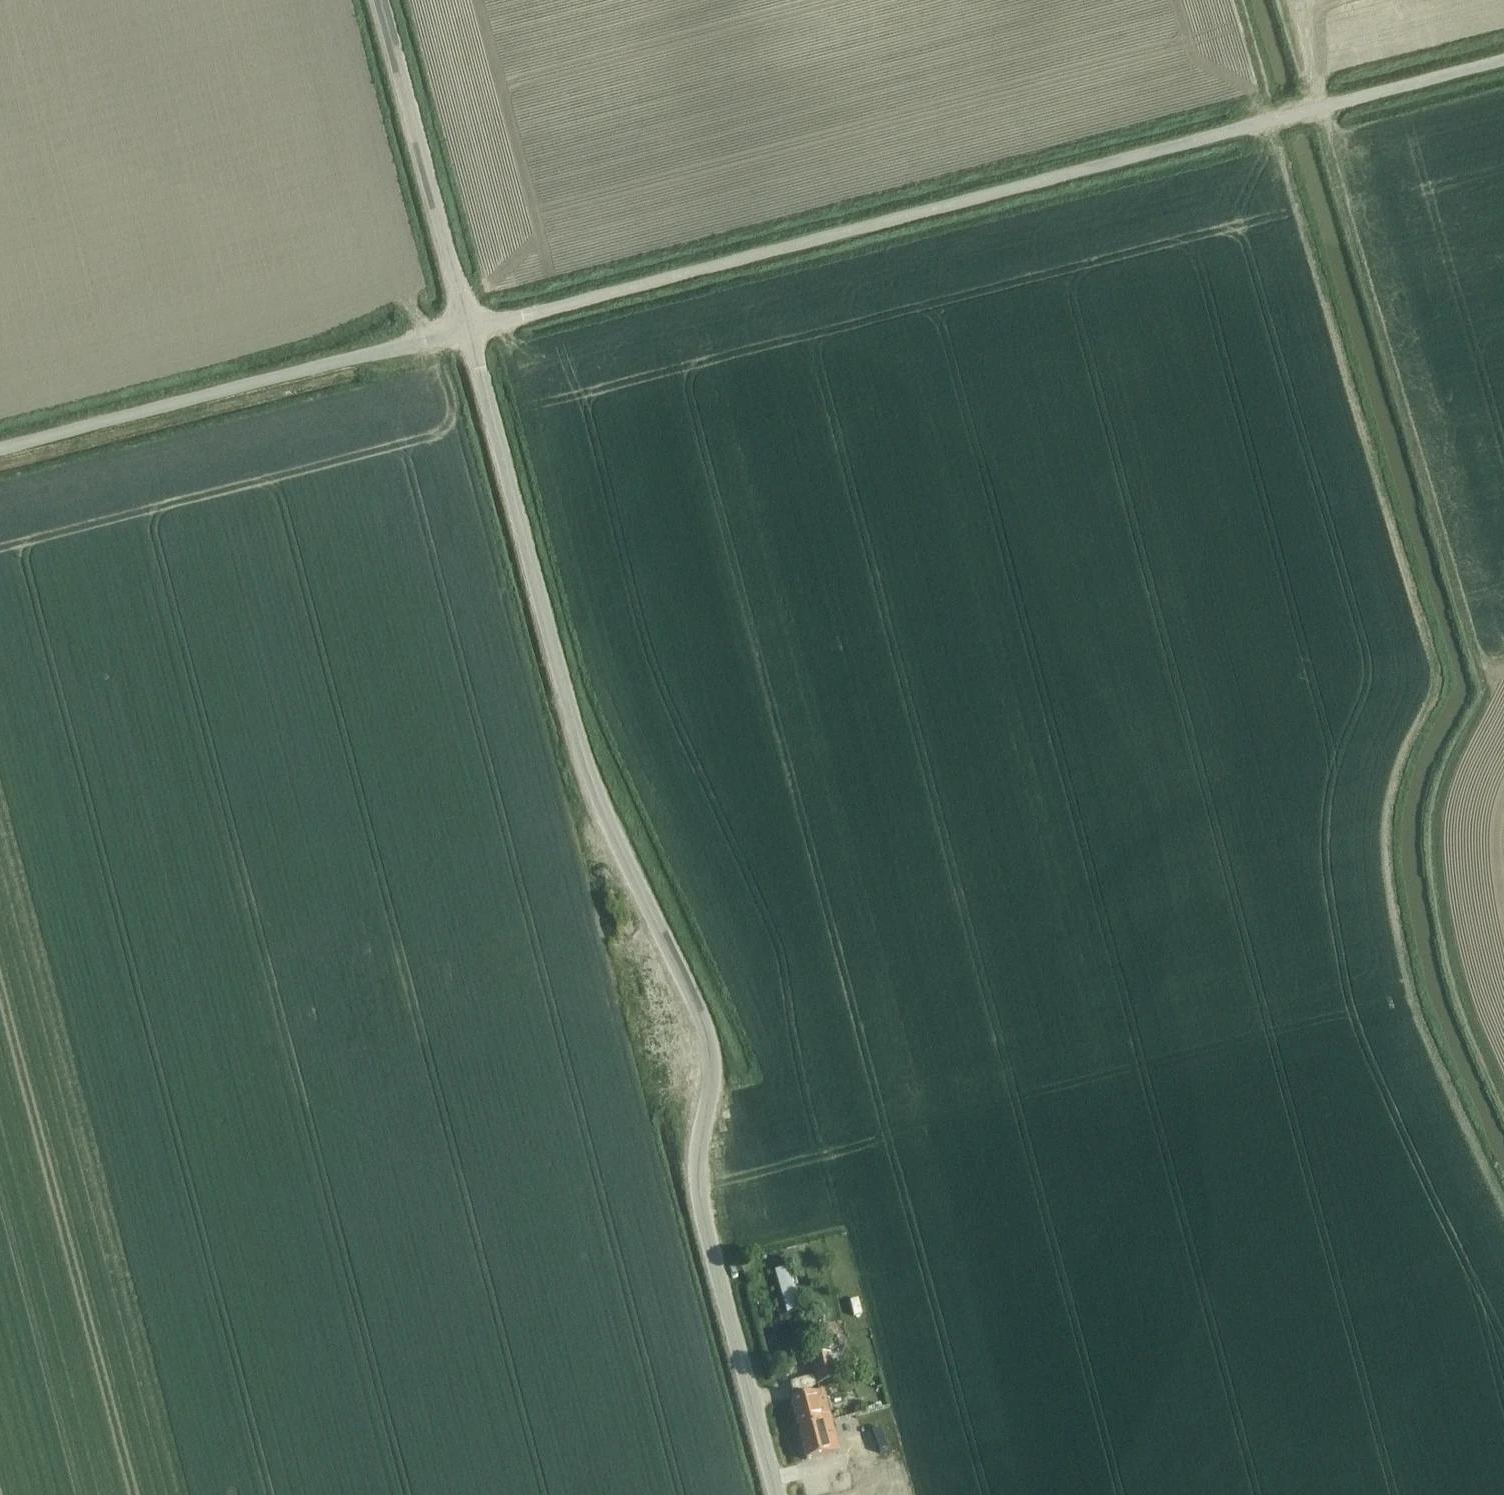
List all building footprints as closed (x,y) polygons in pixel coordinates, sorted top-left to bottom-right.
[(823,1326),(807,1329),(808,1337),(825,1334),(823,1326)] [(810,1361),(816,1385),(836,1380),(830,1356),(810,1361)] [(790,1400),(798,1431),(831,1422),(823,1392),(790,1400)] [(871,1399),(865,1401),(868,1412),(878,1409),(877,1403),(871,1399)] [(839,1452),(831,1422),(798,1431),(806,1461),(839,1452)]
